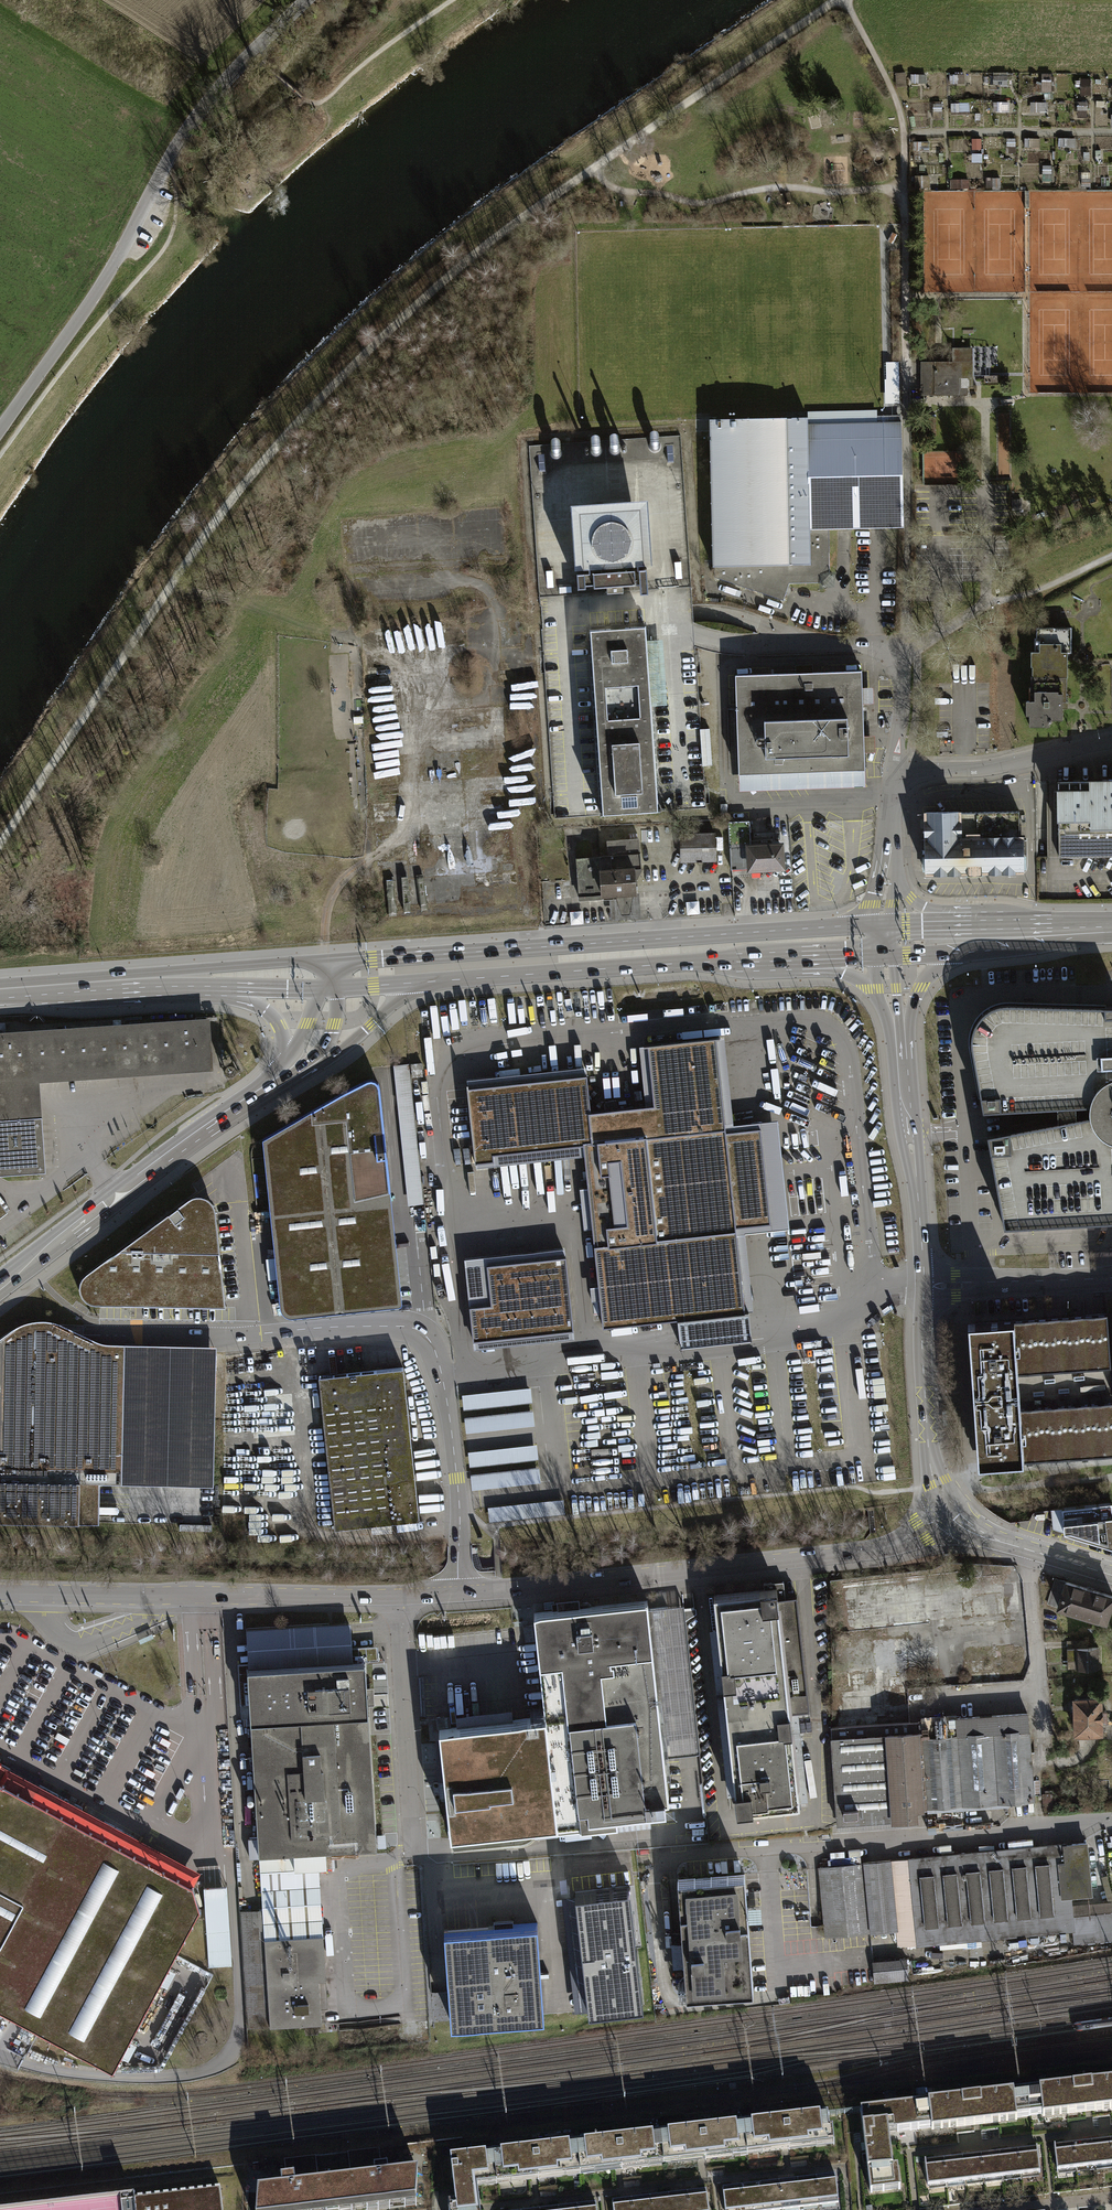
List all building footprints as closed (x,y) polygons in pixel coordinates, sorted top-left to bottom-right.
[(921,387),(921,400),(968,399),(968,390),(974,389),(973,347),(953,347),(954,365),(920,366),(921,379),(921,387)] [(806,413),(806,419),(806,424),(878,422),(878,412),(806,413)] [(936,417),(927,417),(927,436),(936,436),(936,417)] [(709,420),(711,576),(782,600),(788,584),(821,583),(821,576),(828,575),(827,530),(902,529),(900,422),(894,422),(878,422),(806,424),(806,419),(709,420)] [(1021,508),(1020,500),(1012,501),(1012,509),(1021,508)] [(653,569),(648,505),(608,508),(572,510),(578,591),(649,586),(647,569),(653,569)] [(598,812),(652,809),(645,703),(640,627),(587,630),(598,812)] [(1051,721),(1064,721),(1064,710),(1064,702),(1068,702),(1068,662),(1068,655),(1071,655),(1071,633),(1037,633),(1037,654),(1033,654),(1033,701),(1028,701),(1027,716),(1030,716),(1030,727),(1051,727),(1051,721)] [(861,783),(857,672),(734,675),(737,787),(861,783)] [(1061,857),(1111,857),(1111,778),(1061,778),(1061,857)] [(962,810),(924,811),(925,873),(1024,871),(1024,835),(1018,835),(1017,811),(962,812),(962,810)] [(753,848),(751,825),(731,826),(735,874),(750,873),(748,848),(753,848)] [(677,834),(677,860),(711,860),(711,833),(677,834)] [(579,902),(603,900),(600,870),(634,867),(642,866),(640,839),(608,842),(610,858),(576,861),(579,902)] [(753,848),(748,848),(750,873),(788,870),(786,845),(753,848)] [(603,900),(637,897),(634,867),(600,870),(603,900)] [(641,916),(640,900),(615,900),(616,917),(641,916)] [(999,1001),(988,1005),(979,1011),(973,1020),(969,1029),(969,1040),(981,1109),(1057,1106),(1058,1121),(987,1134),(992,1172),(1002,1225),(1111,1219),(1111,1004),(999,1001)] [(0,1030),(0,1172),(47,1169),(41,1078),(213,1067),(210,1017),(0,1030)] [(655,1106),(592,1113),(595,1141),(582,1142),(602,1330),(677,1321),(746,1314),(737,1229),(772,1225),(761,1125),(727,1129),(717,1039),(649,1047),(655,1106)] [(587,1068),(467,1080),(475,1162),(493,1160),(492,1151),(582,1142),(595,1141),(592,1113),(587,1068)] [(370,1080),(264,1139),(282,1307),(285,1314),(291,1316),(402,1305),(403,1304),(404,1302),(381,1085),(377,1080),(370,1080)] [(178,1208),(185,1216),(198,1206),(201,1205),(204,1204),(207,1204),(211,1207),(215,1210),(214,1206),(212,1202),(209,1199),(205,1196),(200,1195),(196,1195),(192,1196),(183,1202),(184,1203),(178,1208)] [(94,1304),(126,1305),(126,1302),(127,1300),(129,1299),(132,1298),(225,1300),(216,1214),(215,1210),(211,1207),(207,1204),(204,1204),(201,1205),(198,1206),(185,1216),(178,1208),(184,1203),(183,1202),(86,1274),(83,1278),(80,1282),(79,1287),(80,1293),(82,1297),(86,1301),(90,1303),(94,1304)] [(566,1257),(488,1265),(492,1305),(472,1307),(475,1336),(573,1326),(566,1257)] [(224,1307),(225,1300),(132,1298),(129,1299),(127,1300),(126,1302),(126,1305),(132,1305),(224,1307)] [(746,1314),(677,1321),(679,1334),(680,1346),(752,1338),(751,1326),(749,1313),(746,1314)] [(979,1464),(1029,1460),(1111,1453),(1111,1377),(1111,1362),(1111,1359),(1107,1313),(1098,1313),(1077,1315),(1071,1315),(1066,1316),(1027,1318),(1019,1319),(992,1321),(968,1323),(971,1358),(976,1423),(978,1454),(979,1464)] [(121,1483),(214,1485),(216,1345),(108,1343),(102,1342),(96,1340),(65,1325),(55,1321),(45,1320),(35,1320),(24,1322),(14,1327),(0,1337),(0,1349),(124,1351),(121,1483)] [(124,1351),(0,1349),(0,1521),(79,1522),(80,1482),(100,1482),(121,1483),(124,1364),(124,1351)] [(403,1367),(319,1376),(335,1528),(419,1519),(405,1391),(403,1367)] [(531,1387),(462,1395),(464,1410),(532,1402),(531,1387)] [(533,1410),(465,1417),(466,1432),(535,1425),(533,1410)] [(537,1444),(468,1452),(470,1467),(538,1459),(537,1444)] [(539,1467),(471,1475),(472,1490),(541,1482),(539,1467)] [(80,1482),(79,1522),(99,1523),(100,1482),(80,1482)] [(564,1500),(488,1508),(489,1523),(565,1514),(564,1500)] [(1063,1507),(1065,1531),(1111,1545),(1111,1509),(1111,1503),(1063,1507)] [(1106,1620),(1111,1601),(1111,1594),(1065,1579),(1057,1605),(1106,1620)] [(846,1634),(932,1626),(928,1585),(842,1593),(846,1634)] [(770,1586),(704,1594),(731,1812),(797,1804),(770,1586)] [(645,1608),(662,1755),(698,1753),(682,1604),(645,1608)] [(559,1831),(621,1824),(622,1833),(656,1830),(654,1814),(650,1815),(649,1804),(667,1802),(662,1755),(645,1608),(535,1621),(546,1721),(558,1828),(559,1831)] [(318,1854),(376,1851),(366,1663),(352,1664),(350,1626),(247,1632),(259,1858),(318,1854)] [(1072,1669),(1099,1670),(1099,1649),(1073,1648),(1072,1669)] [(993,1653),(993,1668),(1014,1667),(1013,1652),(993,1653)] [(967,1663),(968,1670),(983,1669),(983,1662),(967,1663)] [(892,1677),(892,1695),(908,1695),(908,1676),(892,1677)] [(1071,1699),(1072,1737),(1099,1736),(1098,1698),(1071,1699)] [(921,1725),(927,1810),(980,1806),(1036,1802),(1029,1716),(921,1725)] [(558,1828),(546,1721),(440,1732),(451,1839),(558,1828)] [(918,1811),(927,1810),(921,1725),(832,1731),(839,1826),(919,1820),(918,1811)] [(111,2073),(198,1912),(192,1887),(200,1872),(0,1764),(0,2013),(111,2073)] [(897,1945),(1073,1929),(1074,1940),(1111,1937),(1111,1905),(1111,1899),(1070,1903),(1069,1896),(1093,1894),(1088,1841),(889,1859),(896,1930),(897,1945)] [(318,1854),(259,1858),(264,1942),(323,1938),(318,1854)] [(896,1930),(889,1859),(864,1862),(870,1932),(896,1930)] [(824,1936),(870,1932),(864,1862),(818,1866),(824,1936)] [(677,1884),(685,2000),(752,1996),(744,1879),(677,1884)] [(226,1884),(204,1886),(209,1967),(232,1966),(226,1884)] [(576,1895),(589,2014),(644,2007),(630,1889),(576,1895)] [(443,1935),(449,2026),(541,2020),(535,1929),(443,1935)] [(323,1938),(264,1942),(266,1985),(319,1982),(325,1981),(323,1938)] [(906,1958),(871,1961),(873,1983),(908,1979),(906,1958)] [(1111,2109),(1111,2084),(1024,2094),(1026,2119),(1111,2109)] [(911,2132),(1026,2119),(1024,2094),(908,2108),(911,2132)] [(884,2136),(911,2132),(908,2108),(856,2114),(866,2197),(896,2194),(893,2170),(888,2171),(884,2136)] [(738,2127),(741,2155),(829,2145),(827,2129),(823,2130),(822,2118),(738,2127)] [(741,2155),(738,2127),(653,2137),(656,2164),(706,2159),(741,2155)] [(656,2164),(653,2137),(570,2146),(573,2173),(656,2164)] [(1108,2142),(1089,2144),(1092,2170),(1111,2168),(1108,2142)] [(1074,2172),(1092,2170),(1089,2144),(1071,2146),(1074,2172)] [(573,2173),(570,2146),(492,2154),(495,2179),(510,2177),(510,2180),(573,2173)] [(1055,2174),(1074,2172),(1071,2146),(1052,2148),(1055,2174)] [(1034,2149),(1015,2151),(1018,2177),(1037,2175),(1034,2149)] [(999,2179),(1018,2177),(1015,2151),(996,2154),(999,2179)] [(359,2161),(381,2161),(380,2153),(359,2153),(359,2161)] [(492,2154),(443,2159),(448,2209),(472,2209),(469,2186),(488,2184),(488,2179),(495,2179),(492,2154)] [(980,2181),(999,2179),(996,2154),(977,2156),(980,2181)] [(977,2156),(959,2158),(962,2183),(980,2181),(977,2156)] [(943,2186),(962,2183),(959,2158),(940,2160),(943,2186)] [(924,2188),(943,2186),(940,2160),(922,2162),(924,2188)] [(253,2209),(342,2209),(379,2205),(411,2202),(413,2173),(387,2178),(386,2168),(372,2170),(374,2179),(290,2189),(290,2181),(277,2182),(277,2190),(254,2193),(253,2209)] [(832,2182),(812,2184),(815,2204),(834,2202),(832,2182)] [(796,2206),(815,2204),(812,2184),(793,2187),(796,2206)] [(778,2209),(796,2206),(793,2187),(775,2189),(778,2209)] [(50,2209),(218,2209),(216,2189),(50,2209)] [(757,2192),(759,2209),(768,2209),(778,2209),(775,2189),(757,2192)] [(757,2192),(739,2194),(741,2209),(759,2209),(757,2192)] [(739,2194),(720,2196),(722,2209),(741,2209),(739,2194)] [(685,2200),(686,2209),(705,2209),(704,2198),(685,2200)] [(685,2200),(665,2202),(666,2209),(686,2209),(685,2200)]
